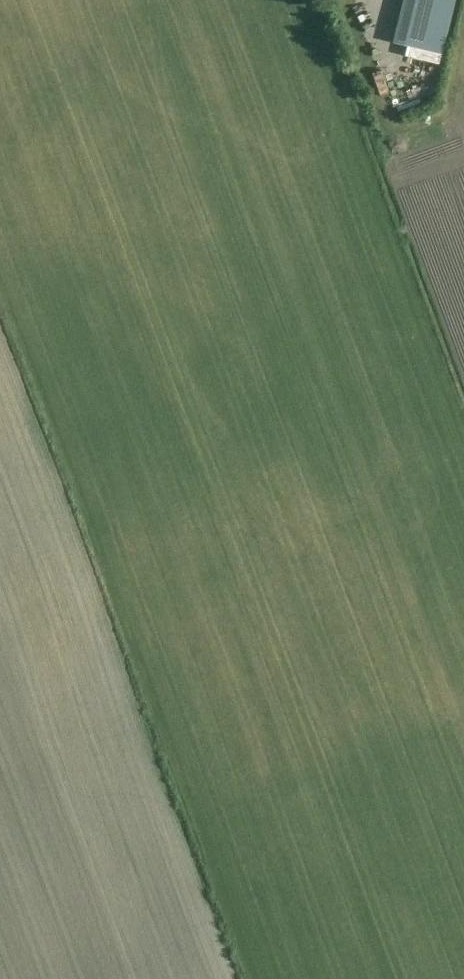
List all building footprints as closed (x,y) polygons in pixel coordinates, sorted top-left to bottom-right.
[(412,39),(434,32),(426,5),(411,10),(408,0),(401,0),(412,39)]
